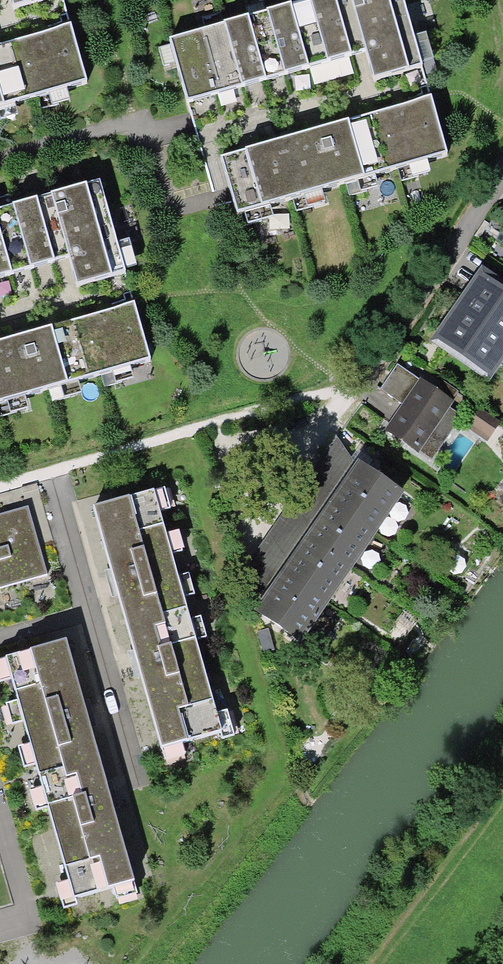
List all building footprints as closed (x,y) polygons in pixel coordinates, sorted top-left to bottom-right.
[(13,8),(42,0),(11,0),(13,8)] [(163,36),(179,94),(356,43),(364,74),(412,61),(394,0),(288,0),(163,36)] [(0,46),(0,108),(86,82),(69,25),(0,46)] [(428,41),(418,44),(426,73),(437,70),(428,41)] [(419,90),(213,149),(229,205),(435,146),(419,90)] [(0,213),(0,281),(66,263),(73,288),(126,273),(101,185),(0,213)] [(482,222),(475,236),(483,240),(490,227),(482,222)] [(479,271),(430,343),(489,383),(502,363),(502,287),(479,271)] [(0,344),(0,405),(150,361),(134,305),(0,344)] [(395,365),(379,389),(399,403),(381,428),(429,460),(462,411),(395,365)] [(336,436),(241,575),(264,581),(349,454),(336,436)] [(401,494),(356,463),(331,499),(376,530),(401,494)] [(153,493),(94,510),(117,593),(135,657),(162,750),(222,733),(153,493)] [(376,530),(331,499),(307,534),(353,565),(376,530)] [(45,574),(25,506),(14,510),(0,514),(0,587),(45,574)] [(176,560),(185,557),(174,515),(164,518),(176,560)] [(353,565),(307,534),(284,569),(329,600),(353,565)] [(329,600),(284,569),(254,612),(300,643),(329,600)] [(64,642),(6,658),(75,899),(132,883),(106,790),(88,728),(64,642)]
